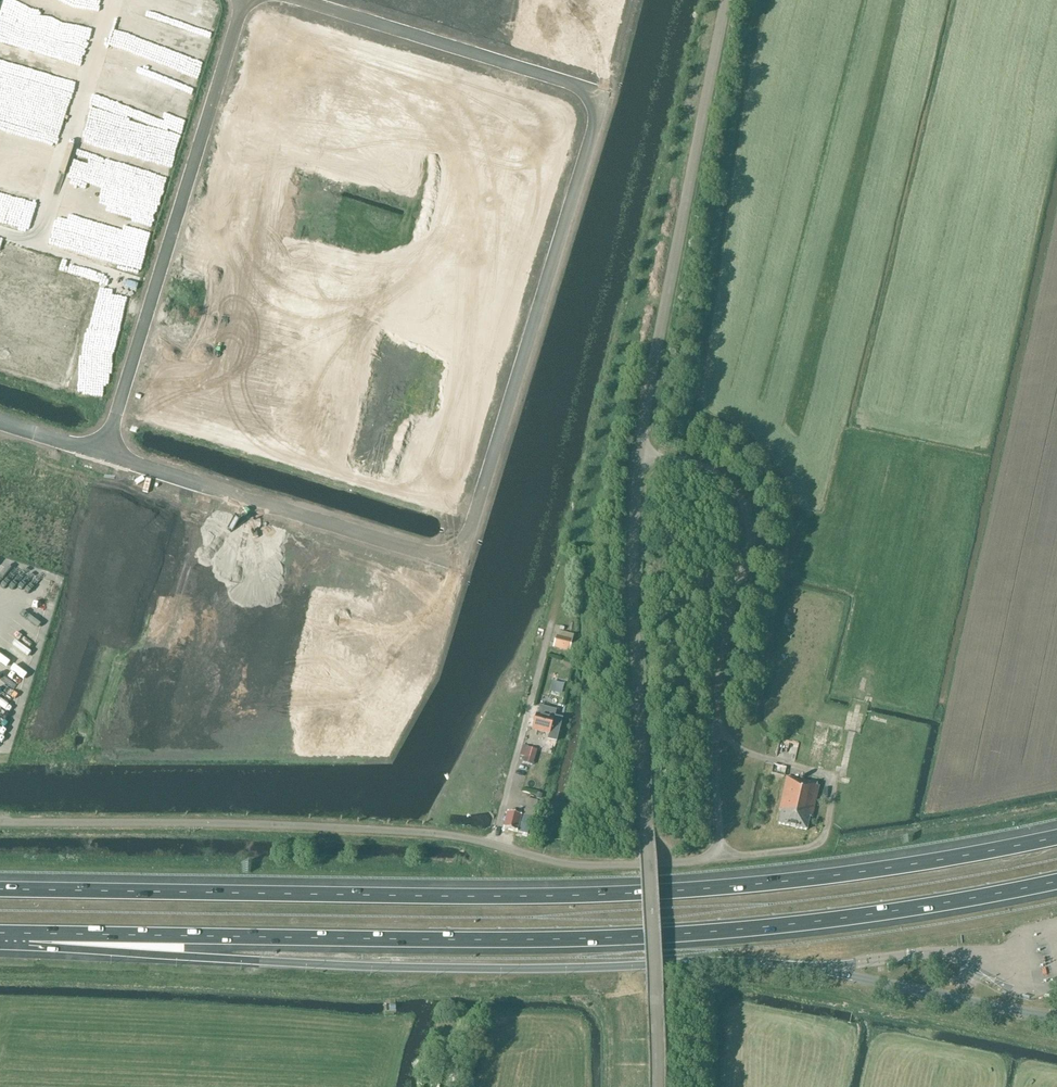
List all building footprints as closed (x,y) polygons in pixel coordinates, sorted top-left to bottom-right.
[(69,390),(106,290),(86,282),(91,267),(40,248),(34,263),(0,251),(0,364),(69,390)] [(572,642),(557,638),(554,648),(569,652),(572,642)] [(532,729),(550,734),(552,726),(560,728),(562,719),(554,717),(553,720),(536,716),(532,729)] [(788,752),(804,753),(805,736),(788,735),(788,752)] [(527,758),(540,762),(545,745),(532,741),(527,758)] [(786,768),(773,765),(771,775),(784,778),(786,768)] [(810,783),(786,778),(779,811),(781,812),(778,824),(807,831),(809,818),(812,818),(819,787),(809,785),(810,783)] [(513,814),(507,812),(503,829),(527,836),(532,819),(513,814)]
